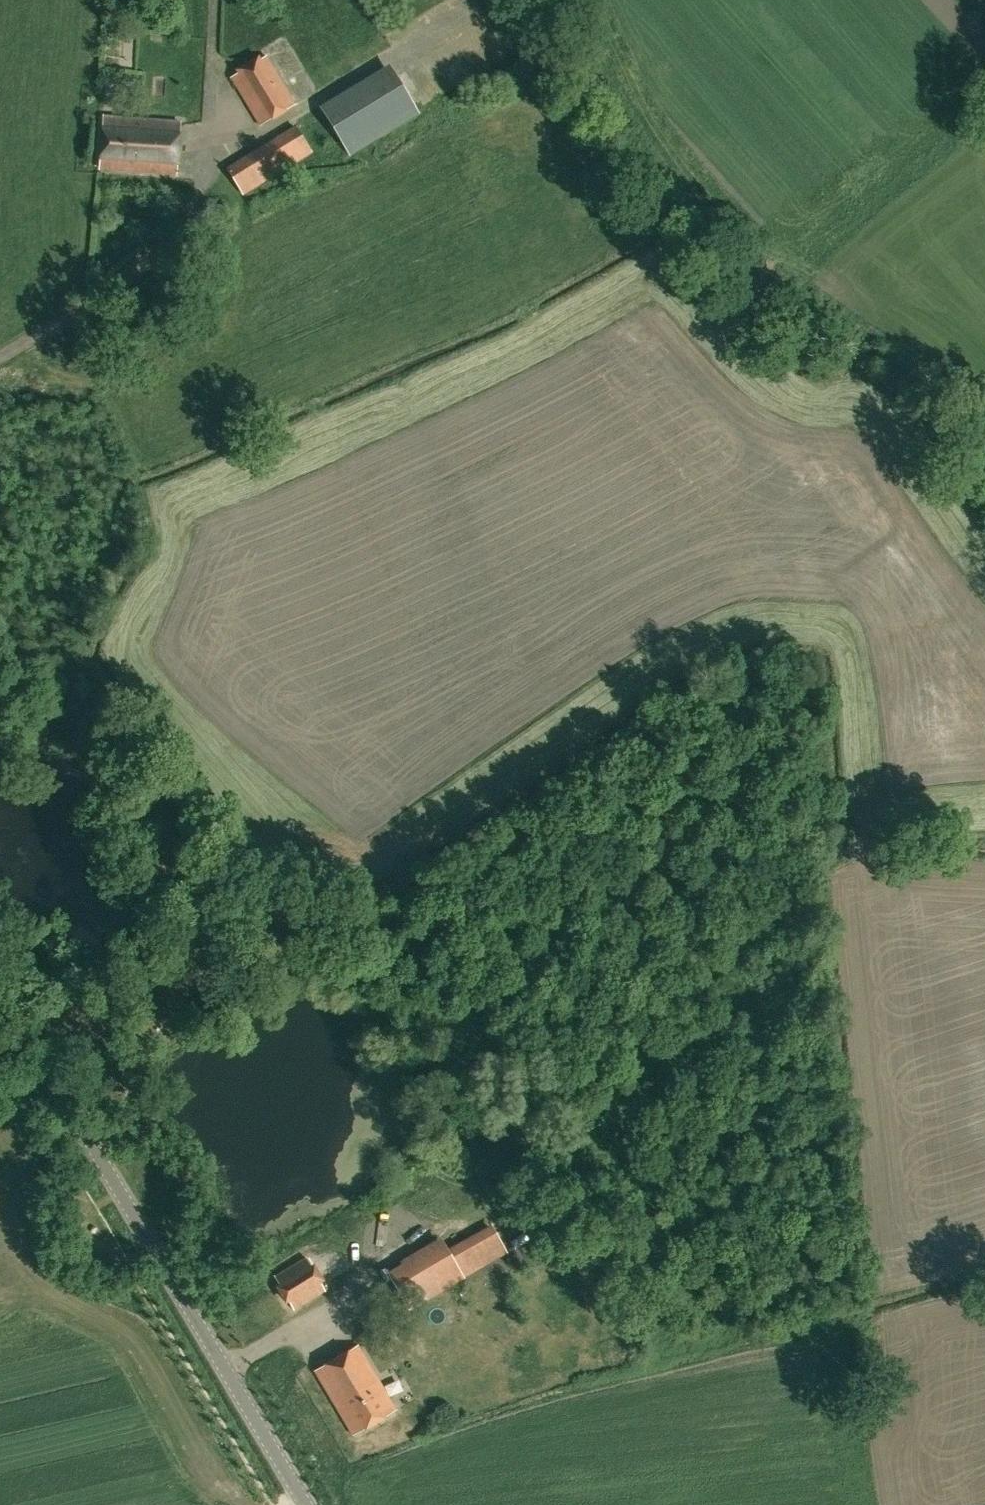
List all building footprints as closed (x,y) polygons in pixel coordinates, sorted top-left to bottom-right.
[(232,76),(260,124),(295,104),(266,56),(232,76)] [(390,59),(319,100),(350,154),(421,114),(390,59)] [(180,121),(103,116),(100,167),(177,173),(180,121)] [(312,151),(297,128),(229,170),(244,194),(312,151)] [(491,1223),(447,1247),(464,1275),(508,1248),(491,1223)] [(440,1236),(385,1268),(410,1310),(465,1277),(464,1275),(447,1247),(440,1236)] [(274,1276),(293,1308),(325,1290),(306,1258),(274,1276)] [(315,1369),(353,1435),(396,1409),(358,1344),(315,1369)]
